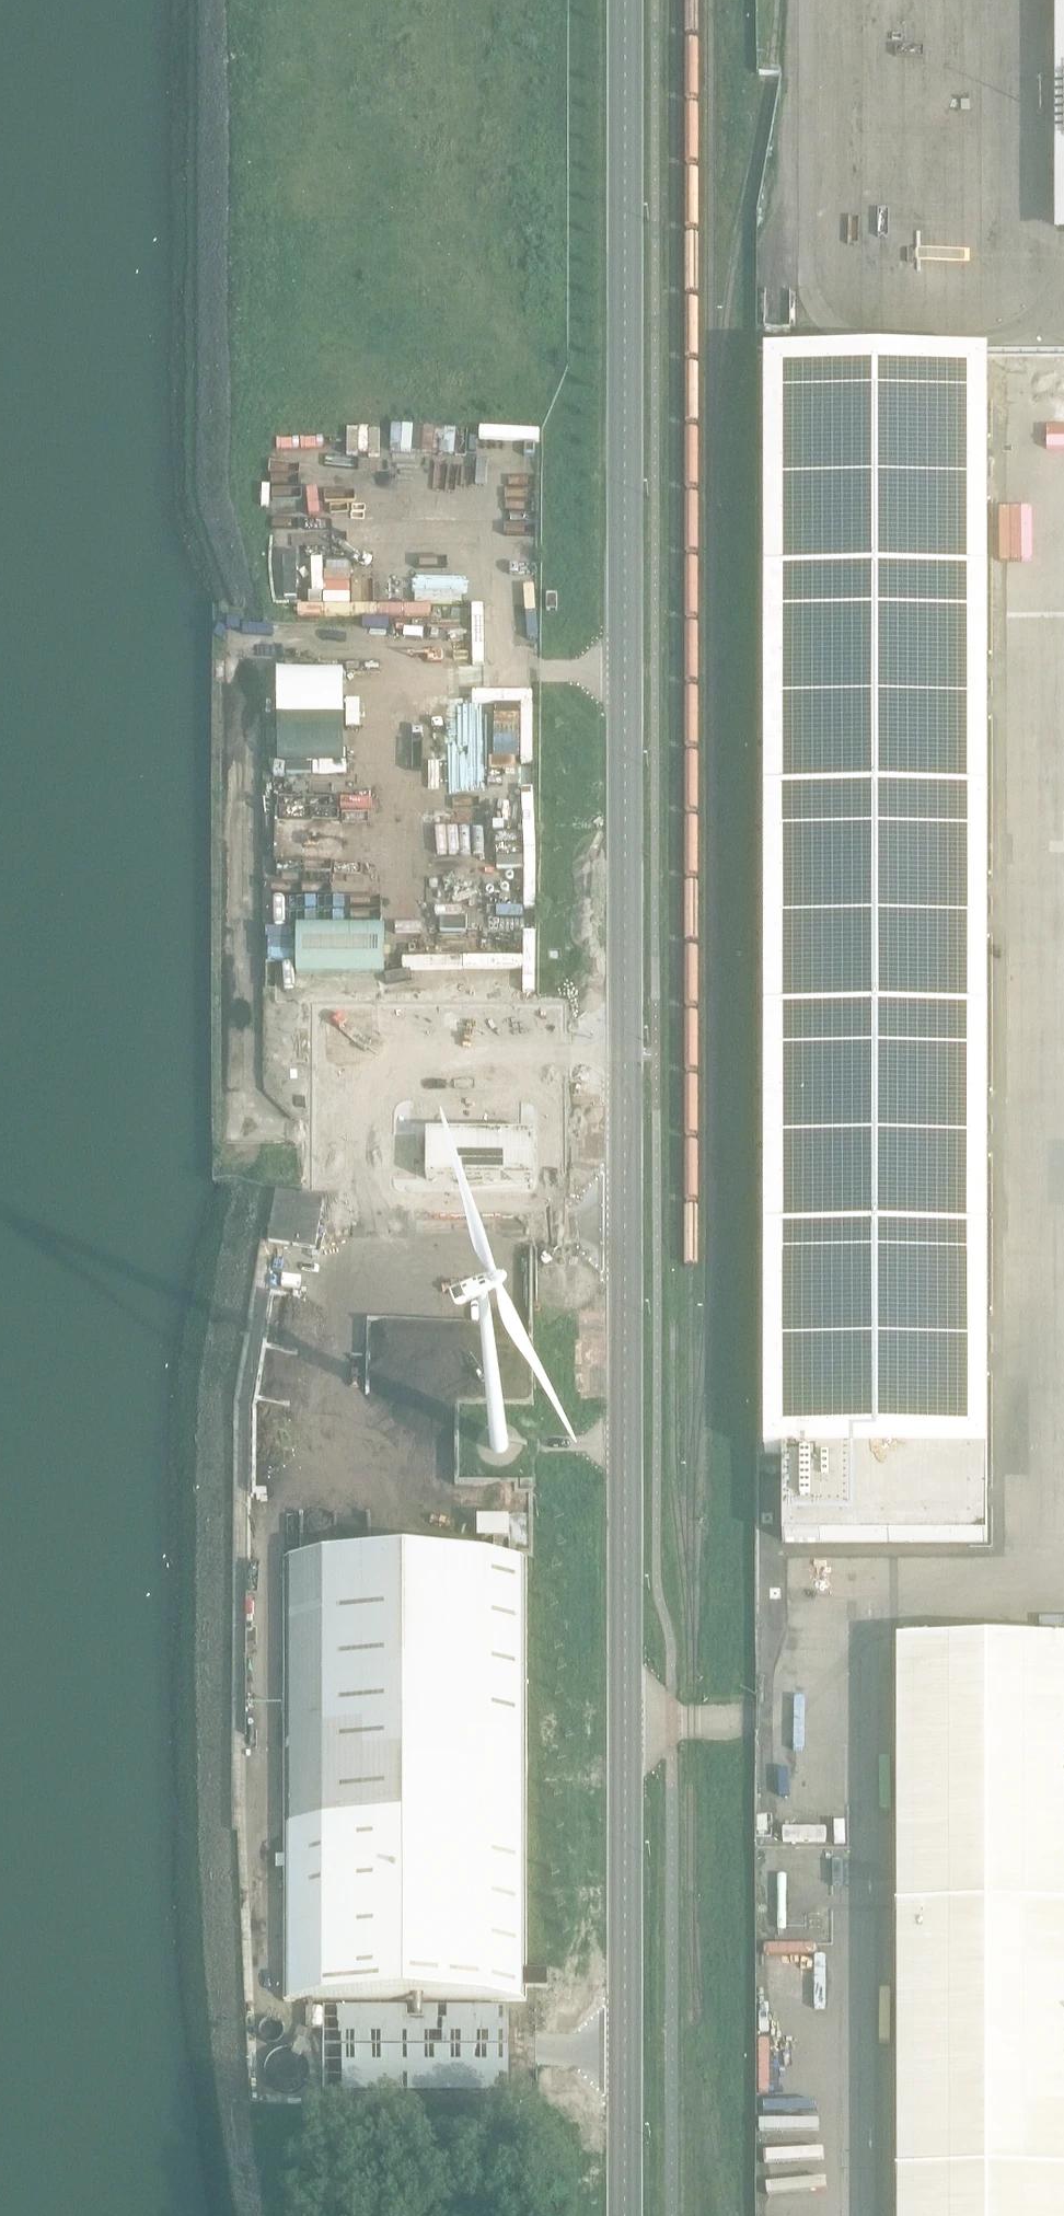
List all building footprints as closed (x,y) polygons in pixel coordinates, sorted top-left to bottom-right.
[(1053,36),(1053,169),(1063,169),(1063,36),(1053,36)] [(761,1537),(993,1537),(995,354),(764,353),(761,1537)] [(557,610),(557,594),(547,594),(547,610),(557,610)] [(512,1057),(512,1088),(539,1088),(538,1057),(512,1057)] [(426,1161),(426,1180),(464,1180),(464,1187),(483,1185),(483,1180),(534,1181),(534,1134),(426,1133),(426,1152),(422,1152),(422,1161),(426,1161)] [(276,1191),(267,1242),(315,1250),(324,1200),(276,1191)] [(521,1492),(533,1492),(533,1481),(520,1481),(521,1492)] [(527,2001),(527,1988),(527,1970),(527,1557),(284,1557),(284,2002),(527,2001)] [(898,1644),(898,1851),(898,2215),(1063,2215),(1063,1644),(898,1644)] [(757,1832),(767,1832),(767,1819),(758,1819),(757,1832)] [(548,1988),(548,1970),(527,1970),(527,1988),(548,1988)] [(325,2094),(508,2094),(508,2010),(324,2010),(325,2094)] [(307,2067),(307,2066),(306,2058),(302,2052),(299,2049),(296,2046),(287,2044),(283,2044),(278,2045),(271,2049),(268,2053),(266,2056),(264,2061),(263,2066),(265,2074),(270,2081),(276,2086),(279,2087),(285,2088),(291,2087),(296,2085),(300,2082),(305,2076),(307,2071),(307,2067)]
